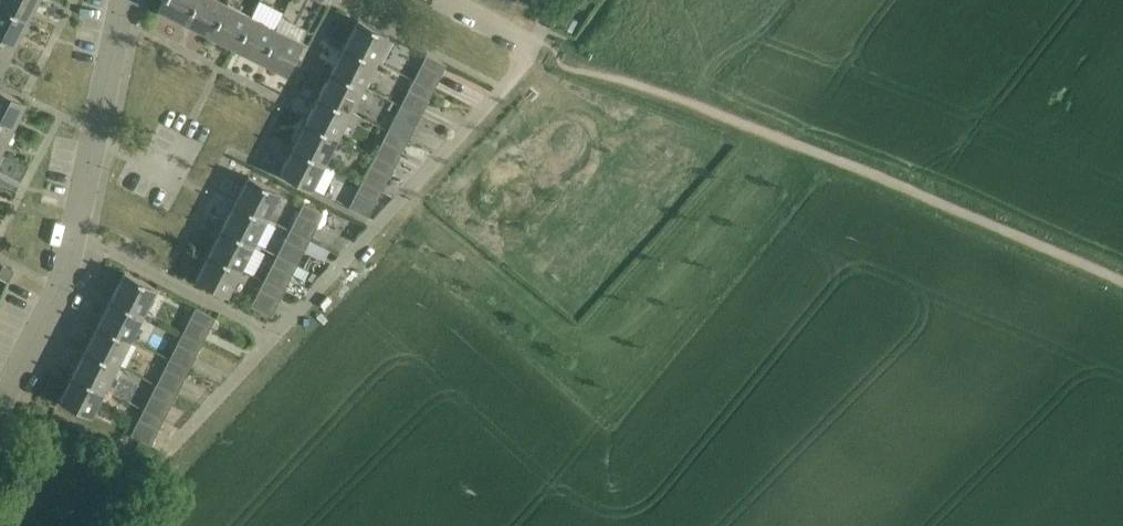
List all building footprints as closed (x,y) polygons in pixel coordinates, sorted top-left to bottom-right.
[(27,19),(37,0),(0,0),(0,5),(27,19)] [(184,21),(194,0),(162,0),(158,8),(184,21)] [(220,0),(194,0),(184,21),(209,34),(225,2),(220,0)] [(250,15),(225,2),(209,34),(234,46),(250,15)] [(15,44),(27,19),(0,5),(0,37),(15,44)] [(275,28),(250,15),(234,46),(260,59),(275,28)] [(358,18),(344,44),(376,60),(389,34),(358,18)] [(301,41),(275,28),(260,59),(286,72),(301,41)] [(0,37),(0,70),(1,70),(15,44),(0,37)] [(376,60),(344,44),(332,70),(363,86),(376,60)] [(426,54),(420,67),(439,77),(446,64),(426,54)] [(363,86),(332,70),(319,95),(350,111),(363,86)] [(433,90),(413,79),(407,92),(426,102),(433,90)] [(12,128),(25,102),(0,89),(0,122),(12,128)] [(350,111),(319,95),(306,120),(337,136),(350,111)] [(420,115),(400,104),(394,117),(413,127),(420,115)] [(337,136),(306,120),(293,145),(325,161),(337,136)] [(0,122),(0,151),(12,128),(0,122)] [(407,140),(387,130),(381,142),(401,152),(407,140)] [(325,161),(293,145),(280,171),(311,187),(325,161)] [(394,165),(375,155),(368,167),(388,177),(394,165)] [(248,175),(235,201),(266,217),(279,191),(248,175)] [(381,190),(362,180),(355,193),(374,203),(381,190)] [(266,217),(235,201),(222,226),(253,242),(266,217)] [(303,203),(296,216),(316,226),(323,213),(303,203)] [(209,251),(240,267),(253,242),(222,226),(209,251)] [(303,252),(309,239),(289,229),(283,241),(303,252)] [(240,267),(209,251),(196,277),(227,293),(240,267)] [(290,277),(297,264),(276,254),(270,266),(290,277)] [(0,268),(0,277),(8,281),(14,269),(3,263),(0,268)] [(111,297),(143,313),(156,287),(124,271),(111,297)] [(277,302),(284,289),(264,279),(257,292),(277,302)] [(143,313),(111,297),(98,322),(130,338),(143,313)] [(195,307),(189,320),(209,330),(215,317),(195,307)] [(130,338),(98,322),(86,347),(117,363),(130,338)] [(202,343),(182,333),(175,346),(195,356),(202,343)] [(117,363),(86,347),(73,372),(104,388),(117,363)] [(189,368),(169,358),(163,371),(183,381),(189,368)] [(104,388),(73,372),(60,398),(91,414),(104,388)] [(176,393),(156,383),(150,396),(170,406),(176,393)] [(163,419),(143,408),(137,421),(157,431),(163,419)]
